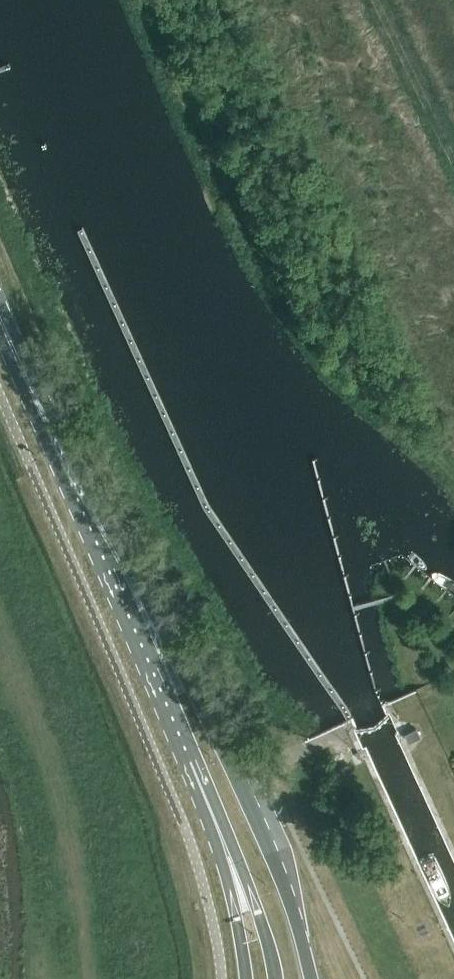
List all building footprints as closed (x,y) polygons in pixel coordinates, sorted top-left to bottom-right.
[(420,736),(417,728),(406,733),(410,741),(420,736)]
